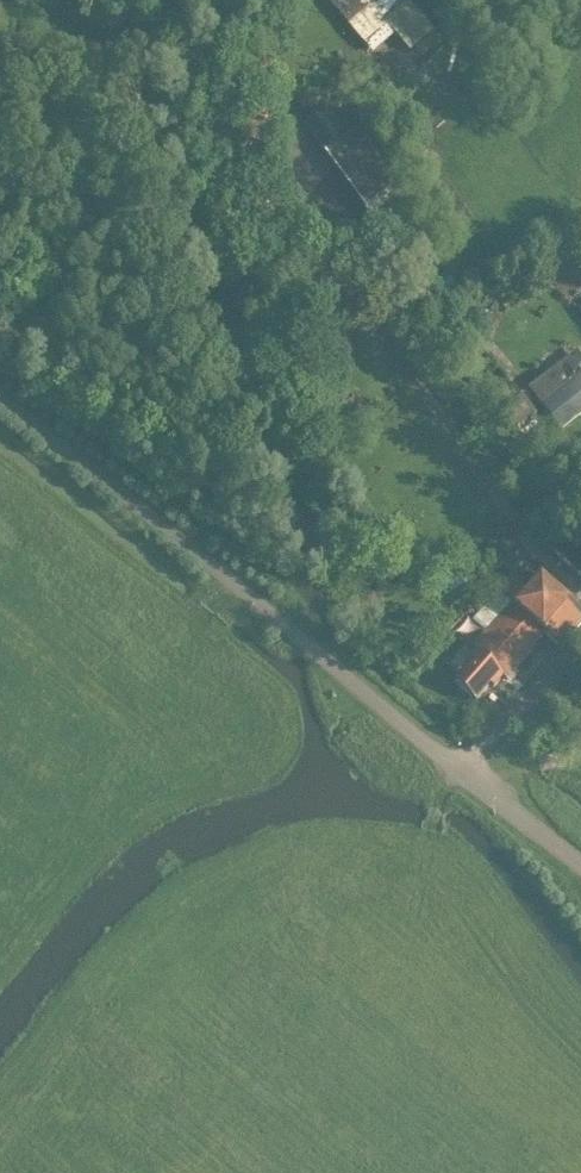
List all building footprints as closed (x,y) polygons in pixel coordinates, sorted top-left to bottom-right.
[(347,20),(360,36),(390,10),(416,42),(432,30),(407,0),(403,0),(330,0),(347,20)] [(327,103),(303,120),(322,147),(346,129),(327,103)] [(542,402),(561,426),(580,411),(580,372),(542,402)] [(524,392),(503,408),(517,425),(538,409),(524,392)] [(580,572),(580,520),(555,550),(580,572)] [(471,662),(457,678),(478,697),(492,681),(495,684),(505,672),(509,675),(548,630),(562,642),(580,621),(580,611),(537,573),(535,575),(521,563),(472,619),(486,631),(474,645),(477,648),(467,659),(471,662)]
